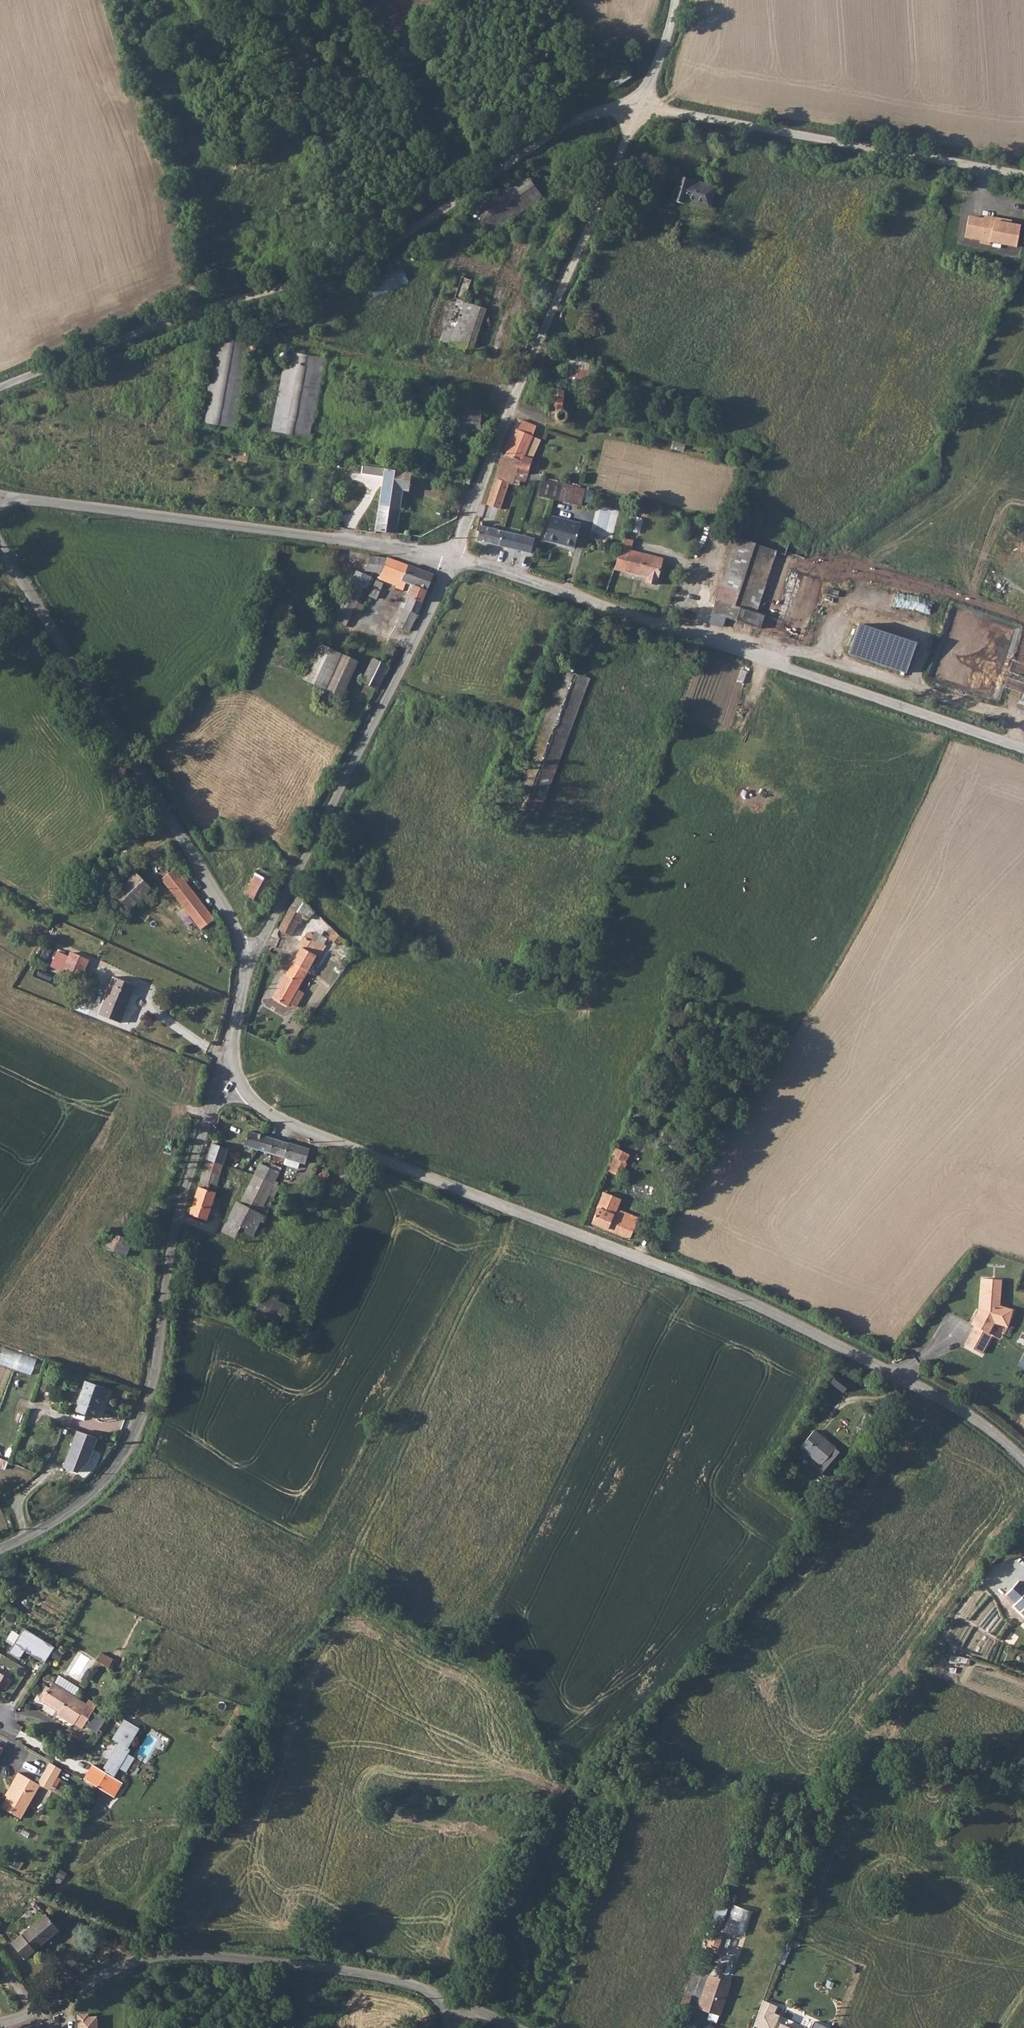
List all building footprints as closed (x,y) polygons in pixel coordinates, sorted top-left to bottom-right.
[(487,234),(541,200),(525,173),(470,207),(487,234)] [(679,176),(672,198),(685,203),(685,200),(710,208),(716,186),(679,176)] [(1020,224),(969,214),(965,235),(1017,244),(1020,224)] [(376,296),(410,283),(402,263),(386,269),(388,274),(370,281),(376,296)] [(471,350),(483,309),(451,299),(439,341),(471,350)] [(218,331),(208,423),(244,428),(254,345),(230,343),(231,332),(218,331)] [(292,355),(282,432),(318,436),(328,359),(292,355)] [(566,357),(561,382),(589,387),(593,362),(566,357)] [(530,386),(524,399),(534,403),(541,387),(530,386)] [(541,387),(534,403),(540,405),(547,405),(547,421),(551,421),(552,426),(553,429),(556,430),(559,431),(562,430),(564,429),(566,427),(567,425),(567,421),(566,418),(564,416),(561,415),(559,414),(558,411),(559,390),(541,387)] [(446,418),(445,432),(456,432),(457,419),(446,418)] [(457,419),(456,432),(480,434),(481,420),(457,419)] [(517,421),(504,454),(521,457),(527,442),(532,427),(517,421)] [(244,428),(208,423),(208,428),(243,433),(244,428)] [(527,442),(521,457),(529,458),(534,445),(527,442)] [(501,453),(493,474),(493,480),(510,482),(517,483),(519,482),(522,483),(529,458),(521,457),(504,454),(501,453)] [(408,474),(357,468),(356,477),(381,480),(375,533),(395,536),(401,494),(405,494),(408,474)] [(510,482),(493,480),(483,504),(498,508),(510,482)] [(541,481),(537,495),(549,498),(558,500),(561,486),(541,481)] [(561,486),(558,500),(579,505),(581,500),(588,502),(590,493),(561,486)] [(599,504),(589,531),(610,538),(620,511),(599,504)] [(550,516),(543,540),(573,548),(579,526),(562,522),(563,519),(550,516)] [(475,522),(472,533),(476,534),(476,541),(530,552),(533,539),(479,528),(480,523),(475,522)] [(737,538),(729,574),(750,578),(744,608),(760,612),(774,546),(737,538)] [(626,542),(624,552),(633,554),(635,543),(626,542)] [(621,572),(629,574),(653,578),(652,586),(663,588),(668,560),(633,554),(624,552),(621,572)] [(384,563),(377,580),(383,582),(383,586),(389,589),(394,587),(409,593),(394,628),(408,635),(433,585),(384,563)] [(339,615),(353,621),(371,575),(357,570),(339,615)] [(750,578),(729,574),(720,615),(772,627),(774,615),(760,612),(744,608),(750,578)] [(374,586),(368,600),(375,603),(381,589),(374,586)] [(853,621),(843,653),(905,672),(915,641),(853,621)] [(305,690),(325,699),(341,662),(322,653),(305,690)] [(364,687),(379,694),(395,661),(379,653),(364,687)] [(341,662),(325,699),(344,708),(360,670),(341,662)] [(563,669),(536,736),(564,747),(588,688),(573,682),(576,673),(563,669)] [(576,673),(573,682),(588,688),(591,679),(576,673)] [(564,747),(536,736),(509,807),(537,818),(564,747)] [(263,876),(255,896),(275,904),(283,883),(263,876)] [(216,924),(192,889),(186,881),(170,893),(199,936),(216,924)] [(143,882),(122,903),(135,917),(157,896),(143,882)] [(287,922),(275,945),(285,950),(296,927),(287,922)] [(342,942),(324,931),(321,936),(340,947),(342,942)] [(295,964),(269,1014),(284,1022),(308,975),(312,977),(321,960),(304,951),(305,948),(306,946),(305,945),(304,944),(302,943),(300,944),(298,945),(290,962),(295,964)] [(95,965),(78,957),(69,978),(87,986),(95,965)] [(119,985),(103,1021),(122,1030),(137,993),(119,985)] [(259,1134),(255,1149),(269,1154),(270,1154),(274,1138),(259,1134)] [(636,1143),(622,1137),(617,1146),(614,1153),(619,1155),(617,1161),(629,1166),(634,1152),(632,1151),(636,1143)] [(274,1138),(270,1154),(284,1158),(288,1143),(274,1138)] [(288,1143),(284,1158),(302,1164),(317,1168),(321,1153),(288,1143)] [(215,1145),(210,1163),(227,1169),(232,1150),(215,1145)] [(210,1163),(204,1181),(222,1186),(227,1169),(210,1163)] [(263,1180),(247,1210),(266,1220),(271,1222),(288,1191),(263,1180)] [(204,1181),(201,1191),(219,1197),(222,1186),(204,1181)] [(600,1207),(594,1221),(632,1237),(641,1216),(623,1209),(623,1210),(619,1208),(625,1195),(608,1189),(600,1207)] [(201,1191),(193,1219),(211,1224),(219,1197),(201,1191)] [(266,1220),(247,1210),(244,1209),(230,1238),(251,1250),(266,1220)] [(135,1246),(113,1238),(106,1255),(129,1263),(135,1246)] [(983,1314),(966,1344),(983,1353),(993,1334),(990,1332),(996,1321),(1009,1325),(1014,1309),(1001,1305),(1003,1279),(984,1277),(981,1308),(987,1311),(985,1315),(983,1314)] [(258,1313),(282,1325),(291,1305),(267,1294),(258,1313)] [(996,1321),(990,1332),(993,1334),(1002,1338),(1009,1325),(996,1321)] [(0,1357),(0,1363),(33,1375),(39,1359),(4,1346),(0,1357)] [(1022,1351),(1015,1365),(1023,1369),(1023,1352),(1022,1351)] [(50,1393),(52,1384),(43,1381),(41,1391),(50,1393)] [(85,1383),(75,1412),(95,1419),(105,1389),(85,1383)] [(101,1437),(77,1430),(65,1469),(80,1474),(93,1460),(101,1437)] [(819,1430),(806,1446),(827,1462),(841,1445),(819,1430)] [(0,1461),(0,1470),(10,1474),(13,1467),(12,1466),(0,1461)] [(12,1592),(6,1602),(20,1610),(26,1601),(12,1592)] [(1007,1612),(1016,1620),(1015,1622),(1023,1631),(1023,1602),(1020,1599),(1007,1612)] [(34,1658),(49,1667),(59,1652),(29,1632),(13,1656),(24,1663),(30,1654),(35,1657),(34,1658)] [(121,1665),(109,1659),(104,1666),(116,1674),(121,1665)] [(9,1679),(0,1674),(0,1694),(9,1679)] [(62,1688),(82,1701),(86,1695),(66,1682),(62,1688)] [(61,1687),(50,1702),(69,1715),(67,1718),(82,1727),(83,1726),(90,1731),(105,1709),(97,1704),(94,1709),(82,1701),(62,1688),(61,1687)] [(127,1721),(115,1741),(120,1744),(104,1768),(108,1770),(107,1772),(116,1778),(134,1750),(131,1748),(142,1731),(127,1721)] [(95,1765),(86,1779),(116,1798),(125,1783),(116,1778),(107,1772),(95,1765)] [(57,1769),(46,1785),(57,1793),(68,1776),(57,1769)] [(24,1780),(5,1812),(25,1825),(44,1793),(24,1780)] [(46,1785),(42,1792),(53,1799),(57,1793),(46,1785)] [(743,1934),(751,1910),(733,1904),(724,1927),(743,1934)] [(722,1920),(726,1908),(717,1905),(713,1917),(722,1920)] [(47,1919),(13,1947),(25,1962),(60,1934),(47,1919)] [(707,1975),(705,1982),(726,1990),(728,1983),(707,1975)] [(705,1982),(695,2008),(716,2016),(726,1990),(705,1982)] [(774,2022),(776,2016),(771,2014),(775,2005),(764,2000),(754,2024),(763,2027),(788,2027),(774,2022)] [(98,2017),(89,2017),(89,2014),(80,2014),(80,2027),(98,2027),(98,2017)]
